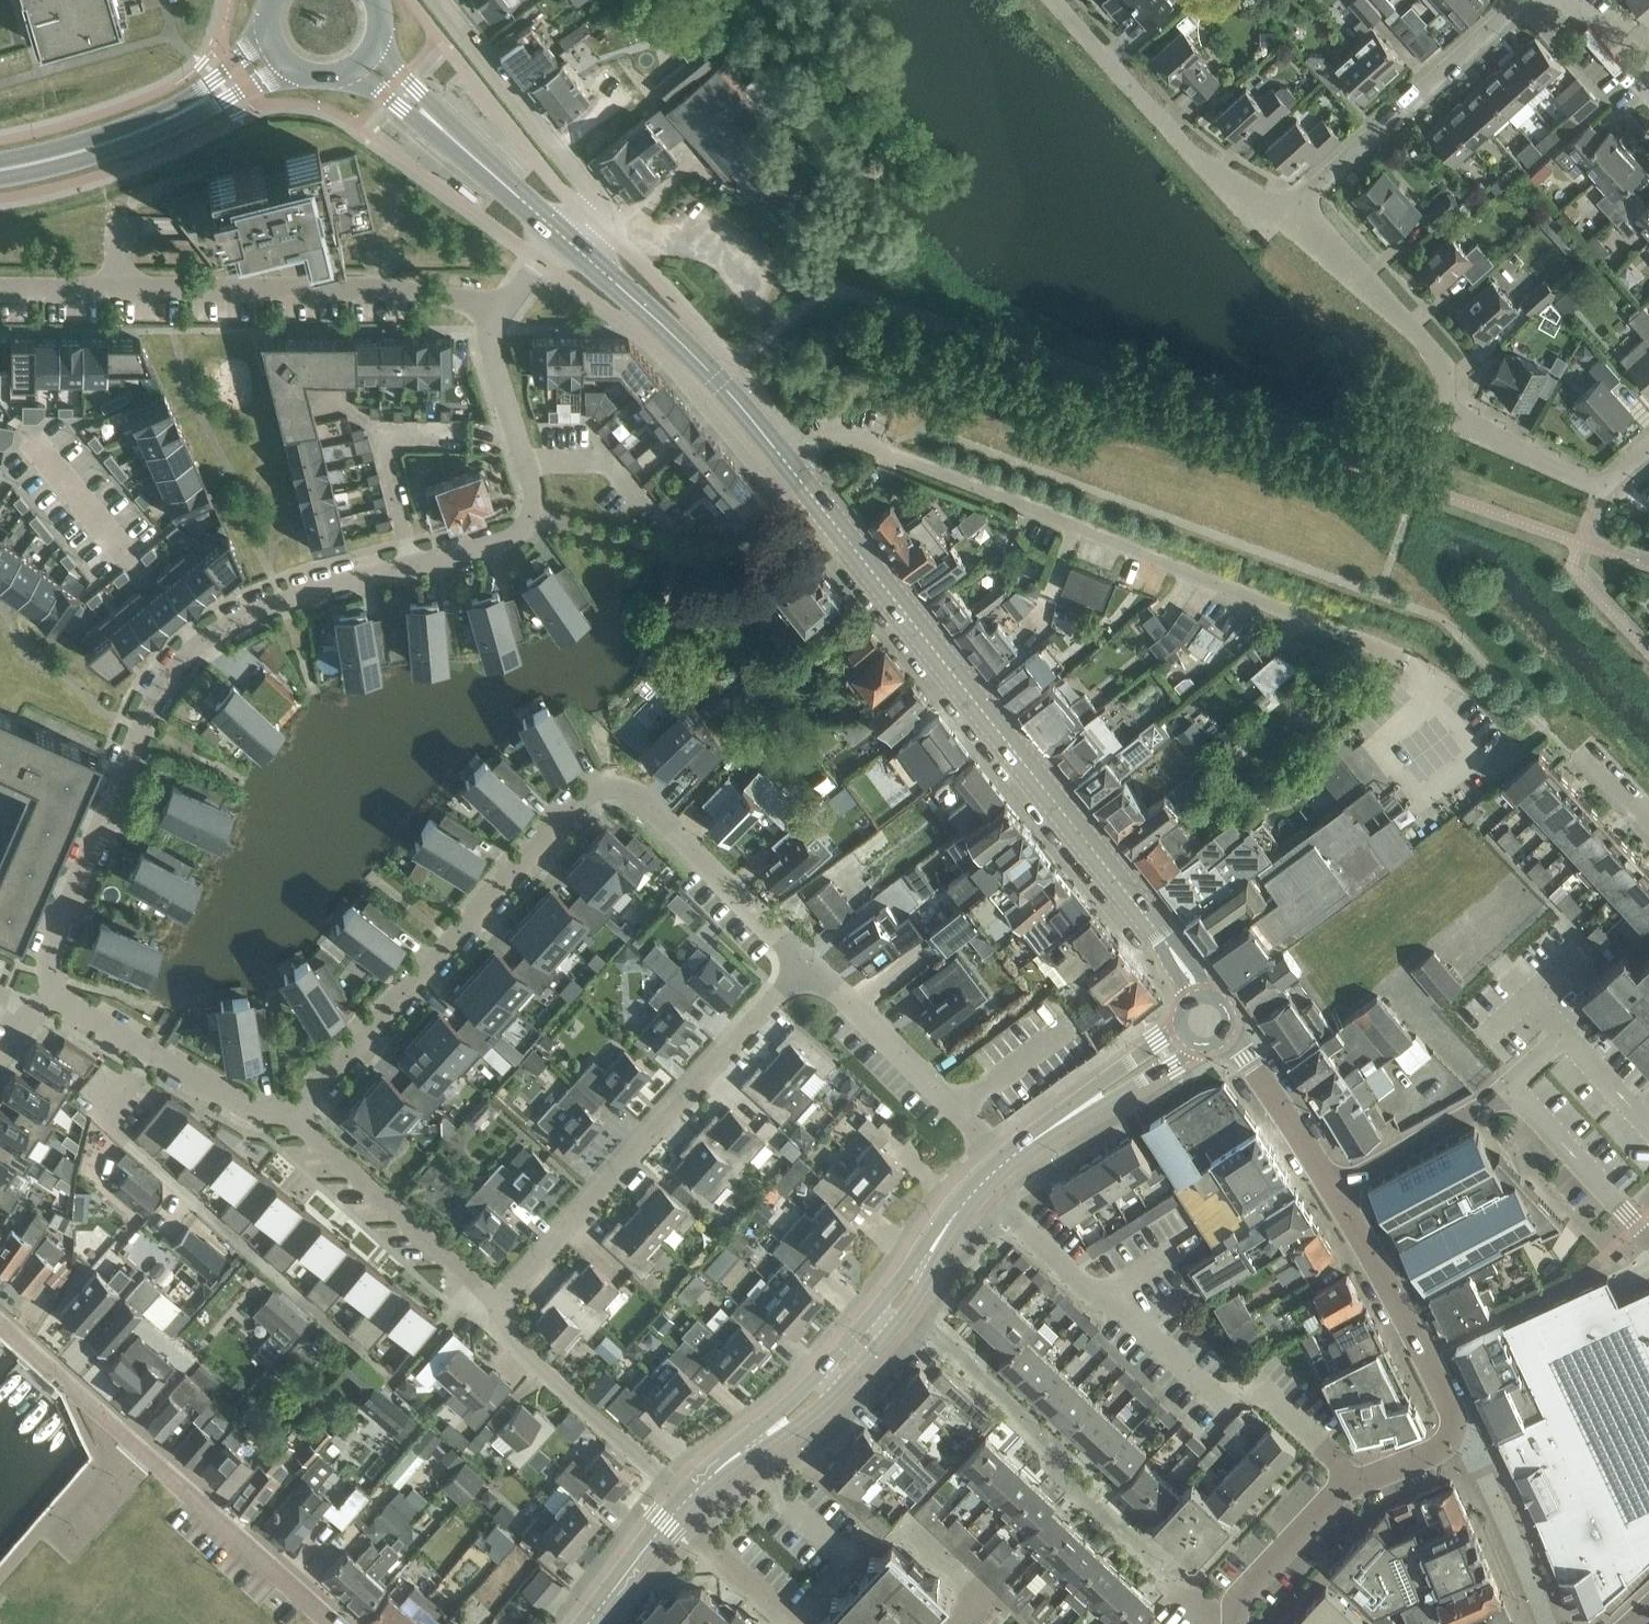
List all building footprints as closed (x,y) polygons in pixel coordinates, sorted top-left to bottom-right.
[(36,43),(24,0),(0,0),(0,53),(36,43)] [(36,43),(123,17),(118,0),(24,0),(36,43)] [(490,15),(507,1),(509,0),(478,0),(490,15)] [(1119,19),(1135,6),(1141,13),(1137,16),(1147,28),(1174,5),(1170,0),(1103,0),(1119,19)] [(1355,49),(1356,49),(1384,80),(1405,61),(1371,24),(1383,14),(1370,0),(1352,0),(1350,2),(1363,17),(1355,24),(1365,36),(1353,47),(1355,49)] [(1379,1),(1390,13),(1396,7),(1390,0),(1381,0),(1379,1)] [(1446,6),(1462,24),(1489,0),(1453,0),(1446,6)] [(1648,19),(1648,0),(1632,0),(1648,19)] [(1403,12),(1391,23),(1407,41),(1416,32),(1418,30),(1403,12)] [(567,34),(559,40),(566,49),(593,29),(586,20),(578,26),(567,34)] [(687,58),(656,84),(669,99),(713,62),(700,47),(682,21),(676,21),(659,21),(666,42),(674,39),(687,58)] [(1418,30),(1416,32),(1433,51),(1442,42),(1426,24),(1418,30)] [(501,55),(523,82),(540,69),(556,57),(532,26),(517,38),(511,30),(493,44),(502,54),(501,55)] [(1188,87),(1198,99),(1220,79),(1202,60),(1207,55),(1184,29),(1170,42),(1154,56),(1177,82),(1183,77),(1190,85),(1188,87)] [(1277,30),(1264,30),(1264,44),(1277,44),(1277,30)] [(1416,32),(1407,41),(1423,59),(1433,51),(1416,32)] [(1525,47),(1518,53),(1543,82),(1562,65),(1536,37),(1532,40),(1531,39),(1524,45),(1525,47)] [(1356,49),(1355,49),(1335,68),(1323,55),(1311,53),(1306,58),(1335,91),(1347,81),(1365,102),(1387,82),(1384,80),(1356,49)] [(1504,66),(1500,69),(1526,97),(1543,82),(1518,53),(1511,59),(1510,57),(1502,64),(1504,66)] [(613,143),(596,157),(628,198),(678,159),(670,149),(669,148),(688,133),(710,159),(725,176),(752,153),(763,167),(785,147),(780,141),(764,123),(772,115),(724,60),(715,68),(702,79),(666,110),(662,105),(646,119),(645,118),(627,132),(613,143)] [(562,61),(529,86),(555,121),(589,95),(562,61)] [(1490,78),(1482,85),(1508,113),(1526,97),(1500,69),(1497,72),(1496,70),(1488,77),(1490,78)] [(1583,82),(1562,102),(1572,112),(1578,120),(1600,100),(1590,90),(1583,82)] [(1469,97),(1465,100),(1491,129),(1508,113),(1482,85),(1476,91),(1474,89),(1467,96),(1469,97)] [(1247,88),(1219,113),(1239,136),(1260,118),(1269,128),(1300,99),(1288,86),(1282,86),(1276,91),(1273,87),(1259,100),(1247,88)] [(1454,110),(1447,116),(1473,145),(1491,129),(1465,100),(1462,103),(1460,102),(1453,108),(1454,110)] [(1571,113),(1554,128),(1560,135),(1578,120),(1571,113)] [(1473,145),(1447,116),(1441,122),(1439,121),(1432,127),(1433,129),(1430,133),(1455,161),(1473,145)] [(1309,131),(1298,119),(1269,144),(1290,167),(1310,149),(1319,159),(1342,138),(1323,118),(1309,131)] [(1564,152),(1558,157),(1575,176),(1585,166),(1596,178),(1629,149),(1611,130),(1603,137),(1593,126),(1580,138),(1564,152)] [(1554,128),(1536,144),(1543,151),(1560,135),(1554,128)] [(1543,151),(1536,144),(1532,140),(1519,151),(1529,163),(1532,161),(1543,151)] [(164,199),(163,199),(176,216),(178,218),(193,239),(195,241),(216,267),(276,252),(277,252),(285,250),(286,250),(294,248),(296,247),(305,245),(306,245),(308,253),(309,252),(309,253),(311,253),(310,252),(323,249),(325,249),(326,249),(326,248),(340,245),(340,246),(341,245),(342,244),(340,236),(375,227),(361,169),(356,151),(321,160),(318,147),(284,156),(287,168),(265,173),(263,164),(207,177),(210,187),(164,199)] [(1597,200),(1613,218),(1634,199),(1625,188),(1647,169),(1629,149),(1596,178),(1607,191),(1597,200)] [(1547,161),(1531,176),(1538,183),(1554,169),(1547,161)] [(1511,166),(1501,176),(1507,183),(1518,174),(1511,166)] [(1356,196),(1378,221),(1374,225),(1388,241),(1420,212),(1384,171),(1356,196)] [(1507,183),(1501,176),(1490,185),(1497,192),(1507,183)] [(1450,192),(1423,216),(1434,227),(1460,204),(1450,192)] [(1648,237),(1648,205),(1644,209),(1634,199),(1613,218),(1629,236),(1639,227),(1648,237)] [(1562,212),(1571,223),(1581,214),(1572,203),(1562,212)] [(1417,265),(1439,289),(1463,268),(1474,280),(1495,262),(1477,242),(1467,252),(1451,234),(1417,265)] [(1587,242),(1601,257),(1609,250),(1595,235),(1587,242)] [(1522,300),(1534,313),(1557,292),(1545,279),(1522,300)] [(1493,281),(1459,311),(1485,340),(1519,309),(1493,281)] [(1622,357),(1629,365),(1642,379),(1648,387),(1648,309),(1645,305),(1630,318),(1646,336),(1622,357)] [(260,338),(283,432),(317,423),(305,373),(357,373),(357,338),(260,338)] [(357,338),(357,373),(380,373),(380,338),(357,338)] [(404,373),(404,338),(380,338),(380,373),(404,373)] [(404,338),(404,373),(428,373),(428,338),(404,338)] [(428,338),(428,373),(452,373),(452,361),(455,361),(455,350),(452,350),(452,338),(428,338)] [(558,373),(557,338),(533,338),(533,350),(531,350),(531,361),(533,361),(533,373),(558,373)] [(581,373),(581,363),(581,338),(557,338),(558,373),(581,373)] [(617,363),(629,338),(581,338),(581,363),(617,363)] [(660,375),(629,338),(617,363),(640,390),(632,396),(633,397),(660,375)] [(0,339),(0,366),(11,366),(11,339),(0,339)] [(35,339),(11,339),(11,366),(11,380),(35,380),(35,339)] [(59,339),(35,339),(35,380),(59,380),(59,339)] [(83,339),(59,339),(59,380),(83,380),(83,339)] [(107,339),(83,339),(83,380),(107,380),(107,339)] [(140,339),(107,339),(107,380),(123,380),(123,365),(152,365),(140,339)] [(1505,392),(1529,406),(1539,388),(1547,393),(1557,376),(1549,371),(1519,353),(1517,357),(1507,352),(1493,378),(1508,386),(1505,392)] [(1559,355),(1551,369),(1561,374),(1569,360),(1559,355)] [(1600,378),(1575,401),(1608,437),(1619,427),(1620,427),(1623,424),(1622,423),(1634,413),(1610,387),(1621,377),(1602,356),(1590,367),(1600,378)] [(676,393),(660,375),(633,397),(649,416),(676,393)] [(164,390),(126,407),(136,429),(174,412),(164,390)] [(126,391),(113,397),(117,405),(130,399),(126,391)] [(664,434),(691,411),(676,393),(649,416),(664,434)] [(113,397),(100,403),(104,411),(117,405),(113,397)] [(586,402),(586,413),(595,413),(600,402),(586,402)] [(608,412),(600,402),(595,413),(600,419),(608,412)] [(35,412),(35,420),(38,420),(46,414),(46,412),(46,404),(35,404),(35,412)] [(23,405),(23,413),(34,413),(35,405),(23,405)] [(370,405),(370,416),(380,416),(380,405),(370,405)] [(73,406),(59,406),(59,414),(73,415),(73,406)] [(404,408),(394,409),(394,419),(404,419),(404,408)] [(441,419),(451,419),(451,408),(441,409),(441,419)] [(418,419),(428,419),(428,409),(418,409),(418,419)] [(559,420),(559,409),(549,409),(549,420),(559,420)] [(581,420),(581,413),(581,409),(571,409),(571,420),(581,420)] [(679,452),(706,429),(691,411),(664,434),(679,452)] [(174,412),(136,429),(146,451),(184,434),(174,412)] [(23,414),(23,421),(34,421),(34,413),(23,413),(23,414)] [(606,421),(598,428),(604,435),(612,428),(606,421)] [(323,446),(317,423),(283,432),(289,455),(323,446)] [(7,426),(5,439),(13,441),(16,427),(7,426)] [(365,436),(363,426),(352,429),(354,438),(365,436)] [(694,470),(722,447),(706,429),(679,452),(694,470)] [(95,434),(88,439),(91,443),(97,450),(104,444),(95,434)] [(184,434),(146,451),(156,473),(194,456),(184,434)] [(4,448),(13,441),(5,439),(0,438),(0,447),(4,448)] [(613,446),(619,453),(628,446),(621,439),(613,446)] [(329,469),(323,446),(289,455),(295,478),(329,469)] [(710,488),(737,465),(722,447),(694,470),(710,488)] [(375,458),(373,448),(362,451),(364,460),(375,458)] [(111,453),(104,458),(113,469),(120,464),(111,453)] [(194,456),(156,473),(166,495),(204,478),(194,456)] [(628,464),(635,471),(643,464),(637,457),(628,464)] [(120,464),(113,469),(122,480),(129,475),(120,464)] [(725,506),(752,483),(737,465),(710,488),(725,506)] [(426,487),(431,503),(438,524),(443,522),(449,521),(450,522),(463,517),(463,518),(483,512),(480,503),(491,499),(484,479),(480,468),(436,482),(437,484),(426,487)] [(334,492),(329,469),(295,478),(301,501),(334,492)] [(381,481),(378,471),(368,474),(370,483),(381,481)] [(652,475),(643,482),(650,489),(658,482),(652,475)] [(204,478),(166,495),(176,517),(182,514),(185,521),(196,516),(193,509),(206,503),(213,500),(214,500),(207,485),(205,480),(204,478)] [(752,483),(725,506),(741,525),(748,519),(753,525),(767,514),(761,507),(767,502),(768,502),(752,483)] [(142,490),(135,496),(144,507),(151,501),(142,490)] [(340,515),(334,492),(301,501),(306,524),(340,515)] [(667,493),(659,500),(665,507),(674,500),(667,493)] [(386,504),(384,494),(373,497),(376,506),(386,504)] [(21,495),(14,501),(23,512),(30,506),(21,495)] [(206,503),(193,509),(196,516),(197,517),(210,511),(206,503)] [(677,504),(669,511),(675,519),(683,512),(677,504)] [(870,522),(912,576),(950,546),(924,513),(908,525),(892,505),(870,522)] [(953,527),(962,538),(968,533),(969,534),(989,518),(979,506),(959,522),(953,527)] [(36,514),(29,519),(38,530),(45,525),(36,514)] [(346,539),(340,515),(306,524),(312,548),(324,545),(324,547),(335,544),(335,542),(346,539)] [(687,516),(678,523),(685,531),(693,523),(687,516)] [(376,521),(378,531),(391,528),(391,529),(394,528),(393,526),(392,526),(390,518),(376,521)] [(178,524),(167,533),(172,540),(183,531),(180,527),(178,524)] [(45,525),(38,530),(47,541),(54,536),(45,525)] [(213,528),(194,544),(224,579),(243,563),(228,531),(221,538),(213,528)] [(0,542),(0,584),(22,554),(2,540),(0,542)] [(194,544),(175,559),(205,594),(224,579),(194,544)] [(950,546),(912,576),(927,594),(952,576),(967,564),(963,559),(952,545),(950,546)] [(152,546),(141,554),(146,561),(157,552),(152,546)] [(68,551),(61,557),(70,568),(77,562),(68,551)] [(0,584),(0,590),(17,602),(41,568),(22,554),(0,584)] [(768,572),(811,626),(841,598),(841,599),(843,597),(842,595),(841,595),(813,561),(814,560),(812,558),(810,560),(798,570),(790,560),(784,559),(768,572)] [(175,559),(157,574),(165,584),(164,585),(167,589),(168,588),(183,607),(182,608),(185,611),(205,594),(175,559)] [(528,581),(561,630),(563,629),(560,626),(569,620),(571,623),(584,614),(579,607),(591,599),(576,576),(563,585),(550,565),(528,581)] [(1063,589),(1103,605),(1113,581),(1073,565),(1063,589)] [(41,568),(17,602),(37,616),(61,582),(41,568)] [(124,569),(113,578),(118,585),(130,575),(124,569)] [(1027,591),(1039,595),(1043,584),(1032,579),(1027,591)] [(61,582),(37,616),(56,630),(62,621),(70,610),(76,614),(84,603),(78,599),(80,596),(61,582)] [(973,606),(981,616),(1011,592),(1003,582),(973,606)] [(931,599),(954,628),(973,613),(950,584),(931,599)] [(140,588),(122,603),(151,639),(171,623),(168,619),(167,620),(152,602),(153,601),(149,597),(148,597),(140,588)] [(98,590),(87,599),(89,602),(92,606),(103,597),(98,590)] [(513,640),(527,636),(519,609),(505,614),(498,591),(472,599),(489,656),(490,655),(489,652),(499,649),(500,653),(515,648),(513,640)] [(417,659),(427,658),(427,661),(443,660),(442,652),(457,651),(455,623),(440,624),(439,601),(411,603),(416,662),(418,662),(417,659)] [(122,603),(103,619),(132,655),(151,639),(122,603)] [(1075,622),(1100,627),(1103,614),(1079,608),(1057,603),(1054,616),(1076,621),(1075,622)] [(69,611),(62,621),(69,626),(76,616),(69,611)] [(350,670),(360,668),(361,672),(376,669),(375,661),(390,659),(385,632),(371,634),(367,611),(340,615),(349,674),(351,673),(350,670)] [(958,633),(990,673),(1019,648),(998,623),(991,629),(979,615),(958,633)] [(103,619),(84,634),(92,644),(84,650),(113,670),(132,655),(103,619)] [(1199,620),(1182,644),(1187,649),(1190,644),(1210,659),(1224,639),(1204,625),(1199,620)] [(1170,629),(1152,642),(1164,658),(1167,655),(1177,647),(1181,644),(1170,629)] [(882,646),(872,633),(850,651),(860,664),(848,674),(869,700),(889,684),(906,671),(893,654),(890,657),(882,646)] [(274,639),(262,652),(277,666),(284,658),(274,639)] [(1177,647),(1167,655),(1172,661),(1182,653),(1177,647)] [(1027,659),(998,683),(1016,705),(1045,681),(1059,670),(1040,648),(1027,659)] [(1279,651),(1252,673),(1268,692),(1301,664),(1279,651)] [(234,684),(216,705),(262,743),(263,742),(260,739),(266,732),(269,734),(279,722),(273,717),(293,695),(266,672),(252,687),(246,694),(234,684)] [(887,731),(882,735),(887,742),(903,730),(920,716),(919,715),(919,716),(915,711),(929,699),(914,681),(872,713),(887,731)] [(1055,684),(1021,711),(1050,749),(1050,748),(1085,721),(1099,710),(1085,694),(1071,704),(1055,684)] [(659,740),(647,751),(666,770),(683,753),(685,751),(690,756),(688,758),(705,775),(728,750),(688,690),(649,729),(659,740)] [(552,712),(548,705),(534,713),(536,716),(527,720),(525,717),(524,718),(552,770),(576,757),(565,736),(578,729),(565,705),(552,712)] [(22,938),(102,754),(0,710),(0,766),(36,782),(0,864),(0,929),(22,938)] [(887,755),(901,774),(915,763),(930,782),(969,752),(941,714),(887,755)] [(1098,714),(1053,750),(1073,775),(1093,758),(1099,765),(1123,745),(1098,714)] [(1078,781),(1093,799),(1122,775),(1121,774),(1173,731),(1159,716),(1123,745),(1099,765),(1078,781)] [(1196,720),(1178,734),(1194,753),(1196,754),(1199,752),(1213,740),(1197,721),(1196,720)] [(1346,803),(1348,806),(1368,789),(1329,742),(1309,759),(1346,803)] [(1517,804),(1524,797),(1554,769),(1549,764),(1550,762),(1540,751),(1501,787),(1517,804)] [(492,766),(486,760),(475,771),(478,774),(471,780),(468,778),(467,779),(509,821),(528,802),(512,785),(522,774),(503,755),(492,766)] [(1093,758),(1073,775),(1078,781),(1099,765),(1093,758)] [(959,774),(936,792),(950,809),(949,809),(964,829),(967,827),(986,812),(988,810),(1005,796),(976,760),(959,774)] [(36,782),(0,766),(0,864),(36,782)] [(722,830),(720,832),(730,842),(766,805),(785,823),(801,807),(761,768),(743,787),(730,774),(713,792),(726,804),(711,820),(722,830)] [(1524,797),(1539,813),(1571,784),(1562,774),(1560,775),(1554,769),(1524,797)] [(825,783),(844,806),(857,794),(839,772),(825,783)] [(164,809),(218,832),(219,830),(215,829),(219,820),(223,821),(229,807),(221,804),(227,790),(202,779),(196,793),(174,784),(164,809)] [(1096,803),(1120,833),(1136,819),(1136,818),(1148,808),(1125,780),(1096,803)] [(1547,836),(1554,829),(1584,802),(1579,796),(1580,794),(1571,784),(1539,813),(1532,820),(1547,836)] [(1136,819),(1120,833),(1134,850),(1180,812),(1166,795),(1149,809),(1148,808),(1136,818),(1136,819)] [(970,829),(954,841),(963,855),(966,853),(972,861),(981,855),(1024,821),(1008,800),(970,829)] [(1554,829),(1569,845),(1601,816),(1591,806),(1590,808),(1584,802),(1554,829)] [(1285,945),(1415,847),(1391,815),(1372,829),(1360,814),(1355,817),(1348,806),(1346,803),(1284,849),(1259,868),(1251,874),(1267,897),(1276,891),(1281,897),(1211,949),(1235,982),(1285,945)] [(1464,814),(1471,822),(1482,812),(1475,804),(1464,814)] [(438,823),(431,819),(423,832),(426,834),(421,842),(417,840),(416,842),(466,874),(481,851),(461,838),(470,826),(446,811),(438,823)] [(946,812),(939,818),(946,827),(953,821),(946,812)] [(782,851),(764,867),(781,887),(806,866),(821,853),(811,841),(822,831),(807,813),(773,842),(782,851)] [(1569,845),(1584,861),(1614,834),(1608,828),(1610,826),(1601,816),(1569,845)] [(1251,874),(1259,868),(1284,849),(1263,821),(1252,828),(1252,827),(1244,833),(1233,819),(1191,853),(1181,861),(1182,862),(1159,880),(1207,943),(1206,944),(1208,946),(1222,936),(1215,927),(1246,905),(1250,910),(1267,897),(1251,874)] [(1159,881),(1159,880),(1182,862),(1181,861),(1191,853),(1181,841),(1189,834),(1185,829),(1178,821),(1155,840),(1137,854),(1159,881)] [(950,883),(929,899),(937,909),(959,893),(966,902),(967,903),(1042,845),(1043,844),(1042,843),(1041,843),(1026,825),(1027,824),(1025,822),(1023,824),(1006,838),(971,867),(950,883)] [(588,848),(628,885),(647,864),(651,869),(661,858),(641,840),(632,850),(607,827),(588,848)] [(1498,837),(1505,845),(1517,835),(1509,827),(1498,837)] [(1591,884),(1599,877),(1631,848),(1621,838),(1619,840),(1614,834),(1584,861),(1576,868),(1591,884)] [(1517,835),(1505,845),(1512,853),(1524,842),(1517,835)] [(999,943),(1026,921),(1072,884),(1058,866),(1059,865),(1057,863),(1042,845),(967,903),(966,902),(932,929),(948,949),(983,923),(999,943)] [(181,898),(185,890),(188,891),(195,877),(188,873),(195,860),(170,848),(163,861),(142,851),(130,875),(183,902),(184,900),(181,898)] [(594,892),(585,901),(605,920),(614,910),(610,905),(628,885),(588,848),(575,862),(577,864),(570,870),(594,892)] [(1599,877),(1614,893),(1644,866),(1638,860),(1640,858),(1631,848),(1599,877)] [(1528,869),(1535,877),(1546,867),(1539,859),(1528,869)] [(1629,909),(1648,891),(1648,871),(1644,866),(1614,893),(1629,909)] [(1535,877),(1542,885),(1554,874),(1546,867),(1535,877)] [(821,886),(807,897),(832,928),(846,916),(856,908),(831,878),(821,886)] [(1026,921),(1023,923),(1041,946),(1045,943),(1091,908),(1076,890),(1077,889),(1074,885),(1075,885),(1073,883),(1072,884),(1026,921)] [(532,909),(572,946),(591,926),(595,930),(605,920),(585,901),(576,911),(553,890),(547,896),(545,895),(532,909)] [(1558,901),(1565,909),(1576,899),(1569,891),(1558,901)] [(1629,909),(1645,926),(1648,922),(1648,891),(1629,909)] [(360,908),(354,903),(344,916),(347,918),(341,926),(338,923),(337,925),(383,962),(400,940),(382,926),(391,914),(370,897),(360,908)] [(1576,899),(1565,909),(1572,917),(1583,907),(1576,899)] [(888,905),(844,937),(860,958),(883,941),(890,936),(901,951),(901,952),(926,934),(910,912),(899,920),(888,905)] [(1045,943),(1041,946),(1043,948),(1046,945),(1049,943),(1070,971),(1094,952),(1098,957),(1101,954),(1118,940),(1093,908),(1092,909),(1091,908),(1045,943)] [(538,953),(529,963),(549,981),(558,971),(554,967),(572,946),(532,909),(518,924),(520,926),(514,932),(538,953)] [(92,946),(147,968),(148,966),(145,964),(148,955),(152,957),(157,942),(150,939),(155,925),(130,915),(124,929),(102,920),(92,946)] [(1588,933),(1595,941),(1606,931),(1599,923),(1588,933)] [(1606,931),(1595,941),(1602,949),(1613,938),(1606,931)] [(661,936),(641,955),(667,978),(688,998),(697,988),(719,1008),(742,983),(711,954),(698,969),(661,936)] [(1103,997),(1106,994),(1140,967),(1121,943),(1104,957),(1084,972),(1103,997)] [(1235,982),(1258,1013),(1288,990),(1284,984),(1303,971),(1285,945),(1235,982)] [(286,973),(285,975),(317,1024),(340,1010),(327,990),(340,982),(335,974),(343,964),(321,947),(309,961),(308,960),(295,968),(297,971),(288,977),(286,973)] [(1428,985),(1442,1001),(1463,984),(1448,967),(1434,950),(1414,968),(1428,985)] [(476,971),(511,1003),(530,983),(540,992),(549,981),(529,963),(520,973),(497,951),(491,958),(489,956),(476,971)] [(598,951),(589,962),(599,971),(608,961),(598,951)] [(1648,1048),(1648,957),(1639,966),(1626,952),(1591,985),(1618,1014),(1613,1018),(1630,1036),(1634,1032),(1648,1048)] [(958,953),(920,981),(936,1002),(922,1013),(938,1034),(990,994),(958,953)] [(1140,967),(1106,994),(1124,1018),(1159,991),(1140,967)] [(511,1003),(476,971),(462,986),(464,987),(458,994),(482,1015),(473,1025),(493,1043),(502,1033),(501,1031),(519,1011),(511,1003)] [(642,1030),(634,1040),(653,1057),(661,1048),(668,1053),(696,1022),(680,1008),(688,998),(667,978),(649,999),(661,1010),(642,1030)] [(1288,1054),(1291,1059),(1334,1027),(1315,1000),(1303,1009),(1288,990),(1258,1013),(1260,1016),(1260,1017),(1261,1018),(1266,1014),(1271,1021),(1271,1030),(1287,1052),(1286,1053),(1287,1054),(1288,1054)] [(1322,1098),(1325,1102),(1348,1087),(1347,1085),(1381,1060),(1396,1050),(1414,1036),(1379,994),(1335,1028),(1334,1027),(1291,1059),(1291,1060),(1292,1061),(1293,1060),(1295,1061),(1295,1062),(1306,1064),(1306,1062),(1311,1062),(1316,1070),(1315,1074),(1312,1074),(1310,1085),(1319,1097),(1322,1098)] [(223,1001),(222,1001),(231,1060),(258,1055),(254,1032),(269,1030),(265,1003),(250,1005),(249,997),(233,999),(234,1003),(224,1005),(223,1001)] [(1077,1017),(1085,1028),(1102,1014),(1094,1004),(1077,1017)] [(420,1033),(463,1072),(482,1052),(484,1053),(493,1043),(473,1025),(464,1034),(441,1013),(435,1020),(433,1018),(420,1033)] [(783,1051),(774,1060),(799,1083),(814,1068),(823,1076),(836,1062),(795,1025),(780,1041),(780,1049),(783,1051)] [(426,1077),(417,1086),(437,1105),(447,1094),(442,1090),(460,1070),(462,1073),(463,1072),(420,1033),(406,1047),(408,1049),(402,1055),(426,1077)] [(1414,1036),(1396,1050),(1403,1060),(1411,1071),(1432,1054),(1431,1053),(1417,1035),(1414,1037),(1414,1036)] [(59,1083),(61,1081),(72,1064),(85,1073),(95,1057),(64,1037),(63,1038),(64,1039),(56,1051),(36,1039),(23,1059),(43,1073),(59,1083)] [(594,1059),(576,1080),(597,1099),(606,1089),(622,1104),(650,1073),(625,1050),(606,1071),(594,1059)] [(799,1083),(774,1060),(765,1070),(763,1068),(756,1068),(741,1085),(782,1122),(789,1114),(795,1119),(814,1097),(799,1084),(799,1083)] [(1348,1087),(1325,1102),(1322,1104),(1352,1153),(1371,1141),(1382,1135),(1377,1126),(1387,1121),(1377,1102),(1373,1105),(1369,1099),(1394,1085),(1381,1060),(1347,1085),(1348,1087)] [(48,1122),(50,1120),(71,1088),(61,1081),(59,1083),(43,1073),(36,1085),(15,1071),(2,1092),(22,1105),(48,1122)] [(363,1095),(399,1127),(404,1132),(423,1111),(428,1115),(437,1105),(417,1086),(408,1096),(385,1075),(379,1082),(377,1080),(363,1095)] [(597,1099),(576,1080),(556,1101),(539,1121),(551,1132),(576,1155),(604,1123),(588,1109),(597,1099)] [(1199,1166),(1258,1126),(1226,1082),(1222,1084),(1214,1086),(1207,1088),(1201,1091),(1148,1125),(1146,1123),(1145,1124),(1182,1179),(1200,1167),(1199,1166)] [(168,1095),(135,1135),(146,1146),(155,1153),(168,1139),(191,1160),(217,1131),(216,1131),(214,1133),(203,1124),(201,1126),(169,1100),(173,1095),(172,1094),(170,1096),(168,1095)] [(381,1147),(399,1127),(363,1095),(344,1116),(370,1138),(361,1148),(381,1167),(391,1156),(381,1147)] [(28,1153),(39,1136),(46,1140),(56,1125),(50,1120),(48,1122),(22,1105),(15,1117),(0,1108),(0,1137),(1,1138),(27,1155),(28,1153)] [(84,1124),(87,1114),(78,1106),(72,1114),(84,1124)] [(712,1116),(698,1132),(739,1170),(740,1169),(766,1140),(731,1108),(721,1118),(719,1116),(712,1116)] [(856,1158),(861,1162),(862,1161),(886,1184),(887,1183),(903,1166),(881,1146),(889,1136),(867,1116),(858,1126),(873,1140),(856,1158)] [(1185,1197),(1217,1247),(1254,1225),(1251,1221),(1296,1193),(1284,1175),(1286,1174),(1288,1173),(1258,1126),(1199,1166),(1200,1167),(1182,1179),(1177,1182),(1176,1182),(1175,1182),(1179,1188),(1185,1197)] [(1425,1286),(1427,1289),(1531,1234),(1532,1235),(1541,1230),(1543,1233),(1565,1223),(1521,1176),(1504,1159),(1505,1158),(1501,1154),(1498,1156),(1499,1157),(1494,1161),(1493,1159),(1492,1159),(1481,1139),(1482,1139),(1479,1134),(1476,1130),(1477,1130),(1476,1127),(1370,1186),(1371,1189),(1372,1188),(1374,1192),(1373,1193),(1375,1196),(1376,1195),(1389,1218),(1388,1219),(1390,1222),(1391,1221),(1393,1226),(1392,1226),(1399,1239),(1400,1238),(1402,1242),(1401,1243),(1402,1245),(1403,1244),(1414,1264),(1413,1264),(1423,1282),(1424,1281),(1426,1286),(1425,1286)] [(178,1174),(198,1192),(214,1174),(237,1195),(262,1168),(261,1168),(259,1170),(247,1161),(245,1163),(213,1137),(218,1132),(217,1131),(191,1160),(178,1174)] [(80,1140),(67,1132),(62,1140),(77,1150),(80,1140)] [(739,1170),(698,1132),(684,1148),(684,1155),(686,1157),(677,1167),(712,1199),(727,1182),(731,1185),(743,1172),(740,1169),(739,1170)] [(1133,1137),(1113,1150),(1132,1181),(1145,1173),(1152,1183),(1169,1172),(1163,1162),(1153,1168),(1133,1137)] [(7,1185),(18,1168),(25,1173),(35,1157),(28,1153),(27,1155),(1,1138),(0,1140),(0,1196),(7,1185)] [(1113,1150),(1093,1162),(1112,1194),(1121,1188),(1127,1198),(1138,1191),(1132,1181),(1113,1150)] [(502,1161),(484,1181),(505,1200),(514,1190),(530,1205),(559,1174),(533,1151),(514,1172),(502,1161)] [(64,1153),(53,1169),(61,1174),(70,1180),(75,1160),(64,1153)] [(830,1166),(822,1176),(844,1196),(852,1186),(874,1206),(891,1188),(887,1183),(886,1184),(862,1161),(861,1162),(845,1179),(830,1166)] [(1093,1162),(1073,1175),(1092,1206),(1112,1194),(1093,1162)] [(46,1166),(39,1176),(52,1185),(59,1174),(46,1166)] [(220,1213),(240,1231),(257,1213),(280,1234),(306,1205),(305,1205),(303,1207),(292,1198),(290,1200),(258,1174),(262,1169),(262,1168),(237,1195),(220,1213)] [(132,1169),(114,1190),(136,1209),(138,1207),(145,1213),(161,1195),(155,1189),(163,1181),(150,1170),(142,1178),(132,1169)] [(56,1182),(69,1191),(70,1180),(61,1174),(56,1182)] [(1092,1206),(1073,1175),(1052,1188),(1072,1219),(1079,1215),(1085,1225),(1099,1217),(1092,1206)] [(811,1217),(816,1221),(841,1243),(857,1225),(835,1205),(844,1196),(822,1176),(813,1185),(828,1199),(811,1217)] [(643,1205),(634,1215),(660,1238),(673,1224),(682,1232),(696,1218),(671,1194),(655,1180),(640,1196),(641,1203),(643,1205)] [(505,1200),(484,1181),(466,1201),(478,1212),(465,1227),(496,1255),(519,1230),(496,1210),(505,1200)] [(672,1190),(685,1202),(693,1193),(680,1181),(672,1190)] [(0,1196),(0,1200),(12,1208),(16,1201),(21,1195),(20,1194),(7,1185),(2,1192),(0,1196)] [(1175,1204),(1185,1197),(1179,1188),(1170,1195),(1175,1204)] [(1254,1225),(1217,1247),(1190,1265),(1207,1291),(1226,1279),(1235,1274),(1237,1278),(1270,1257),(1319,1227),(1298,1191),(1296,1193),(1251,1221),(1254,1225)] [(1165,1198),(1159,1202),(1164,1211),(1175,1204),(1170,1195),(1165,1198)] [(263,1252),(283,1270),(299,1252),(322,1273),(350,1242),(347,1244),(336,1235),(334,1237),(302,1211),(307,1206),(306,1205),(280,1234),(263,1252)] [(1149,1208),(1138,1215),(1143,1223),(1155,1216),(1149,1208)] [(49,1222),(73,1234),(72,1217),(55,1211),(49,1222)] [(0,1246),(0,1269),(7,1274),(18,1259),(22,1262),(34,1245),(46,1227),(50,1220),(37,1212),(33,1219),(32,1218),(21,1234),(13,1228),(0,1246)] [(1135,1229),(1129,1220),(1125,1213),(1113,1220),(1123,1236),(1135,1229)] [(660,1238),(634,1215),(625,1225),(623,1222),(616,1223),(601,1239),(643,1277),(653,1266),(643,1256),(660,1238)] [(798,1221),(781,1240),(804,1260),(812,1250),(829,1266),(846,1247),(841,1243),(816,1221),(808,1230),(798,1221)] [(188,1226),(175,1242),(195,1259),(193,1262),(208,1275),(224,1257),(188,1226)] [(1334,1251),(1319,1227),(1270,1257),(1278,1270),(1300,1256),(1307,1268),(1334,1251)] [(737,1229),(728,1239),(740,1251),(750,1241),(737,1229)] [(1098,1240),(1103,1249),(1115,1242),(1109,1233),(1098,1240)] [(11,1279),(29,1293),(43,1277),(52,1264),(65,1249),(47,1234),(41,1241),(24,1263),(11,1279)] [(785,1261),(768,1279),(769,1280),(770,1279),(778,1287),(777,1287),(782,1291),(807,1313),(808,1313),(824,1295),(795,1269),(804,1260),(781,1240),(772,1249),(785,1261)] [(342,1291),(365,1312),(395,1279),(394,1279),(392,1282),(380,1272),(378,1274),(347,1248),(351,1243),(350,1242),(322,1273),(306,1291),(326,1309),(342,1291)] [(1015,1259),(1025,1269),(1032,1261),(1022,1252),(1015,1259)] [(1459,1272),(1427,1289),(1430,1295),(1448,1331),(1450,1331),(1490,1311),(1485,1300),(1495,1296),(1490,1286),(1480,1291),(1474,1277),(1499,1270),(1491,1255),(1488,1257),(1459,1272)] [(47,1279),(56,1287),(69,1270),(69,1267),(61,1261),(47,1279)] [(573,1271),(558,1287),(600,1324),(611,1312),(604,1306),(620,1288),(607,1277),(591,1262),(582,1272),(580,1270),(573,1271)] [(66,1317),(64,1319),(76,1328),(77,1326),(83,1331),(131,1274),(120,1264),(108,1278),(98,1269),(61,1312),(66,1317)] [(1032,1276),(1042,1285),(1049,1277),(1040,1268),(1032,1276)] [(103,1320),(89,1336),(106,1351),(120,1335),(143,1309),(162,1287),(145,1272),(128,1292),(117,1304),(103,1320)] [(1316,1292),(1332,1320),(1345,1313),(1364,1303),(1348,1274),(1329,1285),(1316,1292)] [(1003,1292),(985,1275),(959,1302),(962,1305),(960,1306),(967,1313),(969,1311),(977,1319),(1003,1292)] [(1561,1580),(1575,1613),(1607,1600),(1607,1599),(1646,1562),(1645,1561),(1648,1558),(1648,1286),(1547,1335),(1536,1312),(1609,1276),(1608,1275),(1457,1348),(1498,1435),(1516,1472),(1520,1480),(1534,1513),(1561,1580)] [(349,1330),(369,1348),(385,1330),(409,1352),(436,1319),(425,1309),(423,1311),(391,1285),(395,1280),(395,1279),(365,1312),(349,1330)] [(749,1293),(740,1302),(762,1323),(770,1313),(795,1336),(812,1317),(808,1313),(807,1313),(782,1291),(777,1287),(778,1287),(770,1279),(769,1280),(753,1297),(749,1293)] [(1050,1292),(1059,1301),(1066,1294),(1057,1285),(1050,1292)] [(600,1324),(558,1287),(544,1302),(544,1310),(546,1312),(537,1322),(566,1348),(581,1331),(588,1337),(600,1324)] [(274,1291),(256,1311),(277,1331),(257,1354),(269,1365),(308,1321),(274,1291)] [(1215,1305),(1229,1328),(1253,1314),(1240,1291),(1215,1305)] [(1020,1308),(1003,1292),(977,1319),(985,1327),(984,1329),(991,1335),(992,1334),(994,1336),(1020,1308)] [(1067,1308),(1077,1317),(1084,1310),(1074,1301),(1067,1308)] [(715,1330),(725,1338),(724,1339),(749,1362),(753,1366),(770,1348),(753,1332),(762,1323),(740,1302),(731,1312),(715,1330)] [(180,1306),(162,1327),(171,1334),(190,1311),(182,1304),(181,1306),(180,1306)] [(663,1307),(652,1319),(663,1329),(667,1325),(674,1317),(663,1307)] [(1020,1308),(994,1336),(996,1337),(995,1339),(1002,1345),(1003,1344),(1011,1351),(1011,1352),(1026,1336),(1027,1336),(1037,1325),(1044,1318),(1038,1312),(1031,1319),(1020,1308)] [(1342,1336),(1334,1340),(1337,1344),(1367,1329),(1369,1334),(1379,1330),(1376,1325),(1367,1308),(1336,1323),(1342,1336)] [(1253,1314),(1229,1328),(1239,1345),(1263,1331),(1253,1314)] [(1084,1325),(1094,1334),(1101,1326),(1091,1317),(1084,1325)] [(296,1343),(306,1352),(322,1333),(312,1325),(296,1343)] [(686,1336),(677,1346),(699,1366),(707,1357),(733,1380),(749,1362),(724,1339),(725,1338),(715,1330),(710,1325),(694,1343),(686,1336)] [(1011,1351),(1000,1363),(1009,1371),(1008,1372),(1015,1379),(1016,1378),(1020,1381),(1045,1353),(1043,1352),(1054,1341),(1037,1325),(1027,1336),(1026,1336),(1011,1352),(1011,1351)] [(1330,1342),(1341,1365),(1385,1344),(1379,1330),(1369,1334),(1367,1329),(1337,1344),(1334,1340),(1330,1342)] [(1085,1343),(1091,1336),(1084,1330),(1074,1340),(1081,1347),(1085,1343)] [(439,1375),(455,1389),(478,1363),(469,1355),(470,1353),(470,1346),(454,1331),(416,1372),(430,1384),(439,1375)] [(1303,1337),(1312,1354),(1322,1349),(1313,1332),(1303,1337)] [(123,1349),(107,1367),(124,1382),(118,1390),(139,1408),(166,1377),(165,1376),(174,1365),(138,1334),(124,1350),(123,1349)] [(1101,1345),(1092,1336),(1085,1343),(1094,1352),(1101,1345)] [(635,1340),(627,1349),(637,1358),(645,1348),(635,1340)] [(1324,1374),(1344,1414),(1405,1385),(1385,1344),(1341,1365),(1342,1366),(1324,1374)] [(668,1356),(653,1373),(662,1382),(661,1382),(686,1405),(686,1406),(691,1410),(708,1391),(690,1376),(699,1366),(677,1346),(668,1356)] [(1102,1360),(1112,1369),(1119,1361),(1109,1352),(1102,1360)] [(1062,1369),(1045,1353),(1020,1381),(1019,1382),(1026,1389),(1027,1388),(1036,1397),(1062,1369)] [(356,1354),(345,1367),(363,1383),(359,1387),(366,1392),(380,1376),(356,1354)] [(1314,1359),(1322,1374),(1331,1369),(1323,1354),(1314,1359)] [(201,1362),(190,1376),(207,1391),(219,1378),(201,1362)] [(455,1389),(446,1398),(462,1413),(476,1426),(498,1401),(513,1384),(497,1370),(490,1370),(488,1372),(478,1363),(455,1389)] [(648,1403),(670,1423),(686,1405),(661,1382),(662,1382),(653,1373),(648,1368),(631,1387),(626,1382),(617,1392),(637,1411),(639,1413),(648,1403)] [(921,1368),(903,1387),(933,1416),(952,1396),(985,1428),(995,1418),(943,1369),(933,1379),(921,1368)] [(1119,1376),(1129,1385),(1136,1378),(1126,1368),(1119,1376)] [(1062,1369),(1036,1397),(1044,1403),(1042,1405),(1049,1412),(1051,1410),(1054,1413),(1079,1385),(1062,1369)] [(606,1370),(587,1391),(602,1404),(621,1383),(606,1370)] [(159,1403),(144,1419),(145,1420),(163,1436),(177,1420),(187,1409),(182,1405),(188,1398),(202,1410),(193,1419),(194,1420),(208,1404),(230,1423),(234,1419),(211,1398),(213,1396),(207,1391),(190,1376),(186,1372),(179,1380),(159,1403)] [(1096,1401),(1079,1385),(1054,1413),(1054,1414),(1053,1415),(1060,1422),(1061,1420),(1071,1429),(1096,1401)] [(1136,1392),(1146,1401),(1153,1394),(1143,1385),(1136,1392)] [(1405,1385),(1350,1411),(1362,1437),(1384,1433),(1385,1433),(1417,1427),(1425,1425),(1415,1405),(1413,1406),(1409,1399),(1411,1397),(1411,1396),(1408,1397),(1404,1389),(1407,1388),(1405,1385)] [(933,1416),(903,1387),(885,1406),(905,1425),(894,1436),(920,1459),(930,1449),(915,1435),(933,1416)] [(376,1388),(363,1403),(396,1432),(398,1430),(407,1438),(418,1425),(409,1417),(376,1388)] [(617,1392),(607,1403),(627,1421),(637,1411),(617,1392)] [(1096,1401),(1071,1429),(1078,1436),(1077,1437),(1084,1444),(1085,1443),(1088,1445),(1113,1417),(1096,1401)] [(1153,1408),(1163,1417),(1170,1410),(1161,1401),(1153,1408)] [(506,1453),(520,1466),(557,1425),(541,1410),(534,1410),(532,1412),(522,1403),(514,1412),(504,1403),(488,1420),(515,1444),(506,1453)] [(208,1404),(194,1420),(198,1423),(190,1432),(175,1448),(193,1465),(218,1436),(230,1423),(208,1404)] [(571,1412),(558,1426),(573,1440),(586,1426),(571,1412)] [(297,1455),(305,1463),(344,1420),(336,1413),(324,1427),(323,1426),(297,1455)] [(1238,1413),(1232,1419),(1239,1426),(1245,1420),(1238,1413)] [(1113,1417),(1088,1445),(1089,1446),(1087,1447),(1094,1454),(1096,1453),(1105,1462),(1131,1433),(1130,1433),(1135,1428),(1126,1420),(1122,1425),(1113,1417)] [(1239,1426),(1232,1419),(1225,1427),(1232,1434),(1239,1426)] [(219,1449),(204,1465),(228,1487),(243,1471),(251,1462),(233,1446),(247,1431),(236,1421),(222,1437),(226,1441),(219,1449)] [(412,1446),(386,1476),(400,1488),(425,1457),(442,1437),(428,1425),(412,1446)] [(1273,1425),(1256,1443),(1281,1465),(1297,1448),(1273,1425)] [(866,1427),(847,1447),(878,1475),(896,1456),(910,1469),(917,1476),(906,1488),(919,1499),(929,1488),(939,1477),(925,1464),(920,1459),(894,1436),(894,1435),(893,1435),(885,1445),(866,1427)] [(1131,1433),(1105,1462),(1112,1468),(1111,1470),(1118,1476),(1119,1475),(1122,1477),(1148,1449),(1131,1433)] [(1187,1440),(1193,1446),(1200,1438),(1194,1433),(1187,1440)] [(230,1501),(247,1516),(262,1499),(278,1477),(281,1479),(289,1468),(282,1463),(296,1446),(282,1435),(244,1484),(230,1501)] [(959,1467),(978,1485),(1006,1455),(987,1437),(972,1453),(959,1467)] [(1200,1438),(1193,1446),(1201,1453),(1208,1445),(1200,1438)] [(1215,1443),(1207,1452),(1214,1459),(1222,1450),(1215,1443)] [(1256,1443),(1240,1460),(1264,1483),(1281,1465),(1256,1443)] [(573,1458),(564,1467),(586,1488),(595,1478),(614,1495),(630,1476),(620,1467),(625,1462),(606,1445),(585,1468),(573,1458)] [(453,1446),(442,1457),(452,1468),(463,1457),(453,1446)] [(878,1475),(847,1447),(830,1465),(849,1483),(839,1494),(884,1536),(894,1525),(874,1507),(874,1506),(861,1493),(878,1475)] [(1214,1459),(1207,1452),(1199,1461),(1206,1467),(1214,1459)] [(978,1485),(995,1500),(1022,1471),(1006,1455),(978,1485)] [(932,1457),(925,1464),(939,1477),(948,1467),(938,1457),(932,1457)] [(443,1484),(462,1502),(484,1478),(465,1460),(443,1484)] [(1240,1460),(1224,1477),(1248,1500),(1264,1483),(1240,1460)] [(1124,1485),(1141,1501),(1164,1477),(1146,1461),(1124,1485)] [(560,1482),(544,1500),(554,1508),(554,1509),(558,1513),(559,1512),(583,1535),(584,1534),(600,1517),(578,1497),(586,1488),(564,1467),(556,1477),(560,1482)] [(995,1500),(1013,1517),(1040,1487),(1022,1471),(995,1500)] [(275,1509),(265,1520),(292,1543),(306,1526),(322,1508),(331,1515),(339,1504),(330,1497),(317,1486),(304,1476),(291,1490),(278,1506),(277,1505),(274,1508),(275,1509)] [(1141,1501),(1158,1518),(1181,1493),(1164,1477),(1141,1501)] [(1224,1477),(1208,1494),(1232,1517),(1248,1500),(1224,1477)] [(400,1489),(374,1517),(376,1518),(396,1536),(421,1508),(420,1507),(423,1504),(437,1488),(428,1480),(411,1499),(400,1489)] [(1181,1493),(1158,1518),(1155,1520),(1192,1555),(1198,1555),(1214,1539),(1233,1518),(1232,1517),(1208,1494),(1193,1480),(1181,1493)] [(331,1515),(330,1516),(343,1526),(369,1494),(356,1484),(339,1504),(331,1515)] [(1432,1531),(1468,1515),(1454,1484),(1423,1499),(1432,1519),(1426,1522),(1432,1531)] [(1025,1537),(1052,1507),(1057,1503),(1040,1487),(1013,1517),(1029,1532),(1025,1537)] [(481,1497),(490,1505),(499,1497),(490,1488),(481,1497)] [(914,1511),(935,1531),(945,1519),(934,1509),(940,1502),(930,1494),(914,1511)] [(1394,1506),(1398,1516),(1412,1510),(1408,1499),(1394,1505),(1394,1506)] [(554,1508),(544,1500),(548,1504),(523,1531),(546,1552),(555,1542),(572,1557),(588,1539),(584,1534),(583,1535),(559,1512),(558,1513),(554,1509),(554,1508)] [(1025,1537),(1044,1554),(1071,1525),(1052,1507),(1025,1537)] [(421,1508),(396,1536),(397,1537),(398,1535),(407,1543),(413,1538),(413,1526),(409,1523),(422,1509),(421,1508)] [(1447,1585),(1445,1580),(1488,1562),(1468,1515),(1432,1531),(1426,1522),(1398,1533),(1387,1509),(1381,1515),(1382,1516),(1376,1523),(1375,1521),(1372,1525),(1373,1525),(1366,1532),(1366,1531),(1364,1533),(1365,1534),(1359,1540),(1358,1539),(1350,1548),(1351,1549),(1344,1557),(1343,1556),(1341,1558),(1342,1559),(1336,1565),(1335,1564),(1332,1568),(1376,1610),(1418,1591),(1421,1596),(1421,1597),(1447,1585)] [(945,1519),(935,1531),(940,1536),(950,1545),(968,1526),(958,1517),(951,1524),(945,1519)] [(1051,1581),(1088,1541),(1071,1525),(1044,1554),(1052,1562),(1042,1573),(1051,1581)] [(968,1526),(950,1545),(961,1555),(969,1563),(979,1552),(971,1544),(979,1536),(968,1526)] [(493,1537),(507,1549),(516,1539),(503,1527),(493,1537)] [(324,1577),(343,1594),(391,1542),(388,1539),(379,1547),(372,1541),(356,1559),(347,1551),(324,1577)] [(1105,1557),(1088,1541),(1051,1581),(1056,1586),(1066,1575),(1078,1586),(1105,1557)] [(391,1542),(343,1594),(360,1610),(384,1585),(376,1577),(392,1559),(397,1554),(397,1548),(391,1542)] [(894,1545),(883,1557),(871,1557),(871,1569),(861,1580),(865,1583),(859,1590),(855,1586),(845,1597),(833,1597),(833,1609),(822,1621),(825,1623),(922,1623),(931,1613),(936,1618),(952,1600),(940,1589),(940,1578),(928,1578),(920,1570),(916,1574),(907,1566),(911,1561),(894,1545)] [(969,1563),(987,1580),(1004,1561),(992,1550),(985,1557),(979,1552),(969,1563)] [(1094,1600),(1096,1603),(1123,1574),(1105,1557),(1078,1586),(1068,1597),(1084,1611),(1094,1600)] [(987,1580),(1004,1597),(1015,1585),(1006,1576),(1013,1569),(1004,1561),(987,1580)] [(1450,1620),(1463,1614),(1502,1597),(1500,1591),(1492,1572),(1490,1566),(1447,1585),(1421,1597),(1421,1596),(1402,1604),(1403,1606),(1411,1623),(1441,1623),(1450,1620)] [(523,1588),(545,1606),(562,1585),(541,1567),(523,1588)] [(1096,1603),(1113,1618),(1139,1590),(1123,1574),(1096,1603)] [(411,1613),(439,1582),(432,1576),(428,1581),(423,1576),(399,1603),(388,1593),(368,1617),(376,1623),(402,1623),(411,1613)] [(1009,1601),(1021,1613),(1031,1602),(1029,1600),(1037,1591),(1027,1582),(1020,1589),(1015,1585),(1004,1597),(1009,1601)] [(1364,1621),(1327,1586),(1292,1623),(1361,1623),(1364,1621)] [(738,1607),(732,1614),(703,1588),(681,1589),(670,1602),(663,1596),(638,1623),(757,1623),(738,1607)] [(1113,1618),(1120,1623),(1138,1623),(1140,1621),(1155,1605),(1139,1590),(1113,1618)] [(1441,1623),(1514,1623),(1504,1601),(1466,1616),(1466,1615),(1463,1616),(1463,1614),(1450,1620),(1441,1623)] [(1033,1623),(1043,1623),(1046,1620),(1034,1609),(1036,1606),(1031,1602),(1021,1613),(1022,1614),(1026,1617),(1033,1623)] [(1374,1618),(1381,1623),(1400,1623),(1386,1611),(1374,1618)] [(402,1623),(423,1623),(411,1613),(402,1623)]
